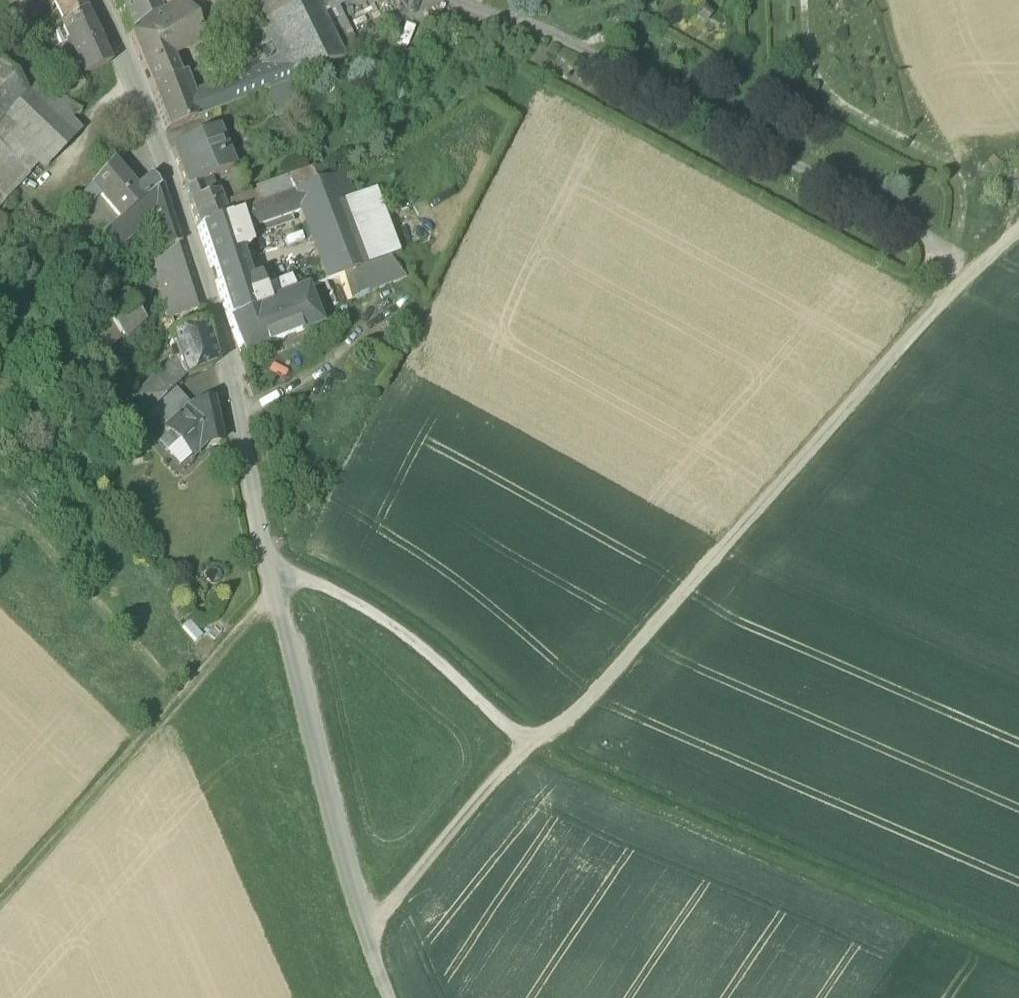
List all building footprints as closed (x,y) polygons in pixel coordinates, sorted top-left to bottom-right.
[(25,0),(0,0),(0,8),(21,28),(36,10),(25,0)] [(63,23),(84,9),(80,0),(52,0),(63,23)] [(130,33),(158,15),(151,0),(115,0),(130,33)] [(166,0),(151,0),(158,15),(170,7),(166,0)] [(178,2),(191,27),(226,4),(233,0),(182,0),(178,2)] [(226,4),(260,68),(283,59),(253,0),(233,0),(226,4)] [(283,59),(294,80),(341,62),(319,17),(310,0),(253,0),(283,59)] [(337,0),(310,0),(319,17),(337,8),(340,6),(337,0)] [(178,2),(130,34),(151,87),(177,75),(179,75),(171,57),(199,43),(191,27),(178,2)] [(359,53),(337,8),(319,17),(341,62),(359,53)] [(63,23),(54,29),(61,46),(66,44),(81,77),(110,63),(98,35),(84,9),(63,23)] [(260,68),(249,73),(249,75),(256,95),(273,89),(290,82),(294,80),(283,59),(260,68)] [(37,82),(17,61),(5,73),(25,94),(37,82)] [(25,94),(5,73),(0,67),(0,120),(25,94)] [(177,75),(151,87),(167,129),(194,119),(190,100),(179,75),(177,75)] [(246,78),(224,87),(231,105),(256,95),(249,75),(245,76),(246,78)] [(0,120),(0,152),(9,162),(25,180),(37,167),(41,173),(80,132),(70,121),(77,113),(41,78),(37,82),(25,94),(0,120)] [(290,82),(273,89),(286,119),(301,112),(290,82)] [(224,87),(190,100),(194,119),(231,105),(224,87)] [(216,131),(173,149),(188,185),(185,185),(186,188),(212,177),(232,168),(216,131)] [(0,152),(0,173),(9,162),(0,152)] [(25,180),(9,162),(0,173),(0,206),(25,180)] [(111,162),(90,186),(99,197),(118,219),(141,200),(142,199),(134,189),(111,162)] [(322,167),(309,172),(314,185),(327,180),(322,167)] [(309,172),(287,180),(292,193),(314,185),(309,172)] [(345,175),(327,181),(337,208),(349,204),(348,202),(343,187),(349,185),(345,175)] [(149,176),(134,189),(142,199),(159,188),(149,176)] [(212,177),(186,188),(199,225),(227,215),(223,205),(212,177)] [(287,180),(256,191),(262,206),(292,195),(292,193),(287,180)] [(314,185),(292,193),(292,195),(299,212),(325,283),(361,269),(337,208),(327,181),(327,180),(314,185)] [(142,199),(141,200),(147,219),(153,238),(158,236),(164,252),(178,245),(180,243),(162,185),(159,188),(142,199)] [(90,186),(75,204),(82,212),(99,197),(90,186)] [(373,192),(348,202),(349,204),(337,208),(361,269),(385,260),(397,255),(387,229),(373,192)] [(249,195),(223,205),(227,215),(227,216),(228,218),(248,211),(255,208),(249,195)] [(255,208),(248,211),(255,229),(299,212),(292,195),(262,206),(255,208)] [(118,219),(101,234),(110,246),(147,219),(141,200),(118,219)] [(248,211),(228,218),(227,216),(225,217),(232,235),(233,237),(255,229),(248,211)] [(225,217),(199,226),(219,284),(246,275),(240,257),(233,237),(232,235),(225,217)] [(420,217),(387,229),(397,255),(430,242),(420,217)] [(164,252),(149,260),(154,272),(160,284),(162,288),(188,277),(178,245),(164,252)] [(361,269),(325,283),(331,299),(391,276),(385,260),(361,269)] [(141,285),(125,299),(133,306),(137,299),(149,290),(160,284),(154,272),(141,285)] [(246,275),(219,284),(229,319),(256,309),(252,295),(246,275)] [(188,277),(162,288),(166,301),(193,292),(188,277)] [(291,280),(252,295),(256,309),(296,294),(291,280)] [(256,309),(229,319),(243,354),(318,325),(305,290),(296,294),(256,309)] [(193,292),(166,301),(172,316),(198,308),(193,292)] [(97,360),(121,335),(126,340),(146,319),(133,306),(125,299),(121,304),(81,345),(97,360)] [(198,308),(172,316),(177,332),(171,334),(170,335),(177,359),(182,374),(186,378),(215,364),(198,308)] [(177,359),(170,361),(132,397),(147,414),(153,409),(176,387),(186,378),(182,374),(177,359)] [(176,387),(153,409),(169,427),(193,406),(176,387)] [(212,403),(193,406),(169,427),(193,454),(201,447),(220,443),(212,403)]
